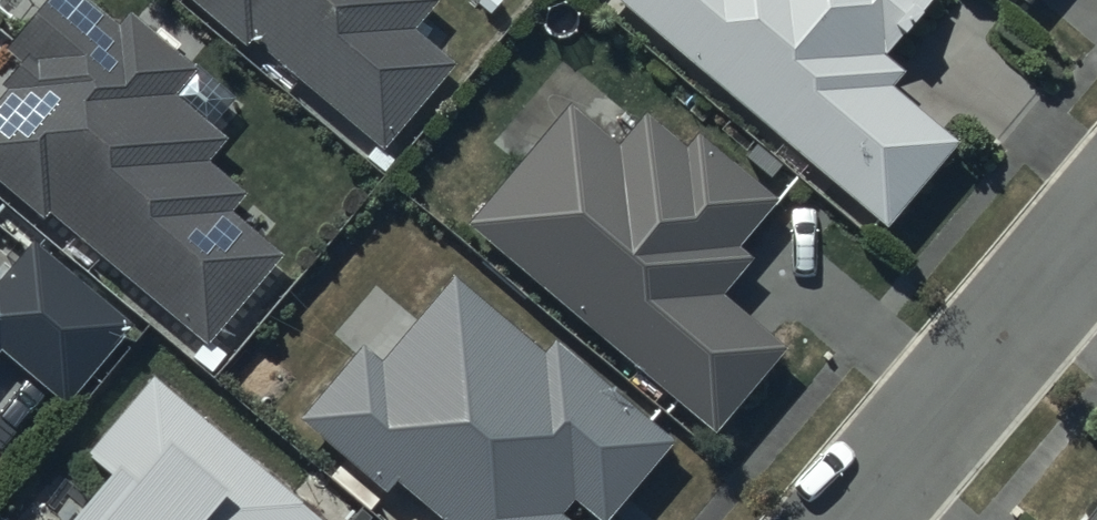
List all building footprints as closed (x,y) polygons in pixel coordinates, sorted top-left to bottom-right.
[(217,354),(289,266),(236,223),(252,204),(214,173),(234,150),(176,103),(197,77),(132,24),(120,38),(74,0),(57,0),(14,52),(30,65),(4,96),(14,104),(0,120),(0,188),(50,229),(56,222),(217,354)] [(384,155),(456,73),(414,36),(437,10),(426,0),(180,0),(246,57),(256,45),(384,155)] [(889,240),(960,158),(892,100),(907,83),(888,66),(942,3),(938,0),(608,0),(889,240)] [(1029,13),(1039,0),(1013,0),(1029,13)] [(467,241),(717,444),(786,359),(721,307),(751,271),(735,259),(775,211),(696,147),(684,161),(643,127),(616,160),(567,120),(467,241)] [(2,360),(67,414),(132,335),(37,256),(1,299),(0,298),(0,363),(2,360)] [(574,510),(587,519),(614,519),(673,449),(555,353),(544,366),(451,291),(383,374),(361,356),(299,432),(383,500),(392,489),(430,519),(566,519),(574,510)] [(150,390),(82,471),(108,492),(85,519),(308,519),(150,390)]
